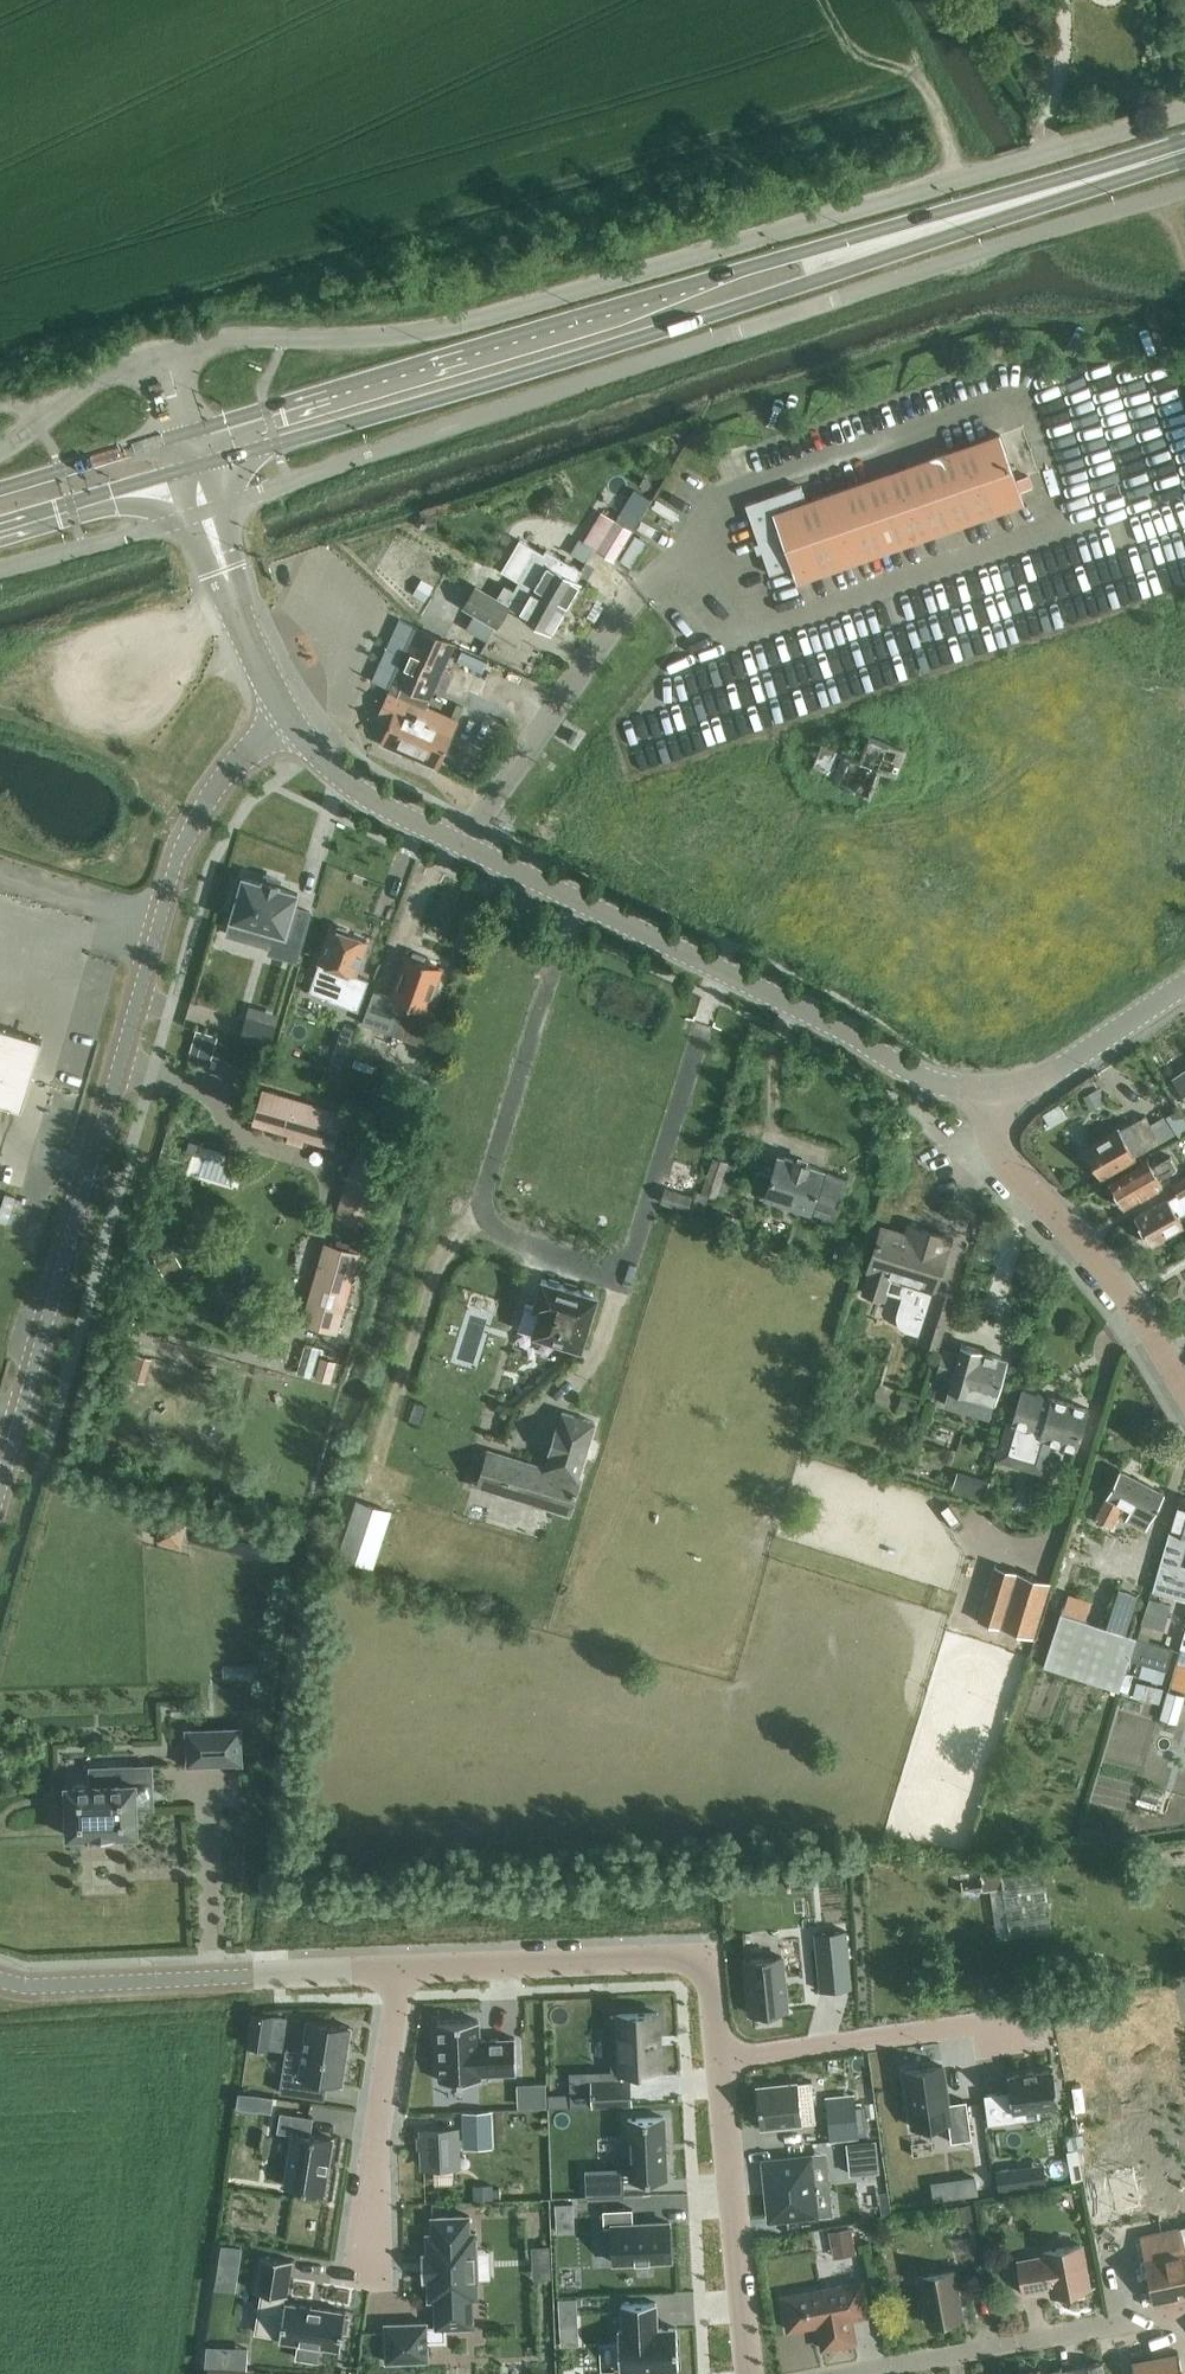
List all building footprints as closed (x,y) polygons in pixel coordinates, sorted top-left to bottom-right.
[(1028,474),(1015,479),(999,433),(806,500),(801,484),(745,504),(758,541),(763,540),(766,549),(762,551),(770,574),(792,566),(797,581),(1023,502),(1020,490),(1032,486),(1028,474)] [(1116,470),(1124,494),(1159,482),(1150,458),(1116,470)] [(661,498),(680,505),(684,495),(665,488),(661,498)] [(585,540),(616,559),(632,531),(601,513),(585,540)] [(619,560),(632,567),(647,542),(635,534),(619,560)] [(519,540),(501,570),(518,580),(566,605),(580,581),(578,579),(583,568),(547,549),(544,553),(519,540)] [(551,629),(566,605),(518,580),(513,589),(504,584),(496,597),(475,585),(464,603),(497,623),(509,603),(518,609),(518,610),(551,630),(551,629)] [(416,754),(437,764),(458,718),(428,704),(431,698),(429,697),(455,642),(419,625),(378,716),(390,721),(381,740),(402,750),(401,753),(413,759),(416,754)] [(879,766),(894,772),(904,749),(868,735),(859,757),(821,742),(811,769),(869,792),(879,766)] [(236,886),(230,906),(235,907),(232,918),(275,931),(269,952),(296,960),(310,911),(293,906),(297,893),(278,887),(279,884),(264,880),(263,883),(244,877),(241,888),(236,886)] [(319,960),(309,990),(329,997),(328,998),(358,1009),(369,978),(356,973),(368,939),(348,932),(348,927),(340,924),(337,927),(332,926),(319,960)] [(442,965),(425,959),(426,954),(413,949),(412,954),(407,952),(392,995),(374,988),(362,1021),(423,1043),(435,1009),(427,1006),(442,965)] [(246,1015),(240,1036),(267,1043),(273,1023),(246,1015)] [(21,1109),(42,1039),(22,1034),(0,1027),(0,1103),(2,1104),(21,1109)] [(1174,1076),(1184,1092),(1184,1069),(1174,1076)] [(1139,1082),(1154,1092),(1161,1080),(1145,1071),(1139,1082)] [(1093,1078),(1103,1095),(1113,1089),(1101,1072),(1093,1078)] [(253,1121),(335,1145),(345,1111),(263,1086),(253,1121)] [(1180,1137),(1184,1134),(1184,1118),(1178,1107),(1166,1115),(1180,1137)] [(1165,1115),(1151,1123),(1146,1114),(1130,1124),(1130,1123),(1086,1148),(1101,1175),(1175,1132),(1165,1115)] [(336,1215),(366,1223),(384,1161),(354,1152),(336,1215)] [(834,1218),(847,1177),(824,1170),(824,1169),(778,1154),(772,1175),(757,1170),(751,1190),(765,1194),(765,1196),(834,1218)] [(1159,1176),(1177,1166),(1170,1154),(1152,1164),(1148,1158),(1110,1179),(1124,1205),(1163,1183),(1159,1176)] [(731,1179),(737,1181),(741,1169),(727,1164),(728,1161),(713,1156),(700,1192),(721,1199),(724,1192),(726,1192),(731,1179)] [(669,1172),(695,1181),(699,1168),(673,1159),(669,1172)] [(1150,1242),(1183,1224),(1176,1212),(1184,1207),(1184,1174),(1171,1182),(1177,1192),(1135,1216),(1150,1242)] [(2,1206),(14,1209),(20,1186),(8,1183),(2,1206)] [(660,1200),(686,1207),(690,1194),(664,1186),(660,1200)] [(923,1228),(920,1237),(882,1226),(861,1293),(885,1300),(888,1290),(902,1295),(896,1315),(896,1319),(899,1325),(902,1328),(918,1334),(916,1339),(938,1346),(945,1323),(950,1325),(959,1296),(935,1288),(951,1237),(923,1228)] [(305,1322),(337,1332),(360,1252),(327,1243),(305,1322)] [(518,1328),(581,1347),(598,1294),(543,1277),(535,1305),(526,1302),(518,1328)] [(296,1354),(315,1359),(323,1331),(304,1326),(296,1354)] [(135,1341),(134,1362),(151,1363),(152,1342),(135,1341)] [(991,1412),(1006,1356),(981,1349),(981,1347),(961,1342),(959,1351),(943,1346),(935,1375),(951,1379),(949,1386),(978,1394),(973,1408),(976,1413),(986,1416),(991,1412)] [(315,1378),(331,1382),(337,1362),(321,1357),(315,1378)] [(1050,1437),(1077,1445),(1089,1407),(1022,1387),(1012,1421),(1007,1419),(997,1455),(1041,1468),(1050,1437)] [(580,1478),(578,1477),(595,1421),(562,1411),(557,1426),(556,1426),(549,1450),(550,1451),(545,1467),(488,1450),(480,1479),(474,1477),(472,1483),(569,1513),(580,1478)] [(1125,1518),(1145,1529),(1163,1493),(1120,1470),(1095,1518),(1111,1526),(1120,1510),(1128,1514),(1125,1518)] [(1179,1496),(1152,1590),(1184,1599),(1184,1565),(1180,1563),(1184,1545),(1184,1498),(1179,1496)] [(336,1554),(370,1567),(390,1514),(357,1501),(336,1554)] [(169,1531),(187,1532),(189,1507),(170,1506),(169,1531)] [(977,1617),(1033,1635),(1049,1581),(994,1564),(977,1617)] [(1060,1612),(1042,1664),(1119,1690),(1129,1660),(1135,1636),(1060,1612)] [(1176,1660),(1184,1663),(1184,1628),(1176,1660)] [(1129,1660),(1166,1670),(1172,1647),(1135,1636),(1129,1660)] [(1177,1722),(1184,1697),(1184,1696),(1167,1690),(1159,1717),(1177,1722)] [(187,1732),(188,1761),(188,1764),(190,1764),(190,1763),(239,1761),(239,1762),(241,1762),(241,1759),(240,1759),(239,1730),(240,1730),(240,1727),(237,1727),(237,1728),(189,1730),(189,1729),(187,1729),(187,1732)] [(66,1813),(63,1817),(63,1826),(67,1829),(68,1829),(68,1832),(67,1832),(67,1835),(70,1835),(70,1834),(91,1834),(91,1835),(114,1834),(114,1833),(135,1832),(135,1833),(138,1832),(137,1830),(136,1806),(152,1806),(151,1765),(106,1767),(107,1783),(68,1784),(65,1784),(65,1786),(66,1786),(67,1813),(66,1813)] [(979,1874),(985,1941),(1049,1935),(1043,1868),(979,1874)] [(782,1956),(745,1959),(750,2013),(787,2009),(782,1956)] [(615,2079),(592,2080),(592,2105),(631,2104),(630,2079),(627,2079),(627,2071),(660,2070),(657,2012),(617,2014),(617,2016),(610,2016),(612,2071),(615,2071),(615,2079)] [(350,2026),(308,2020),(303,2051),(285,2048),(279,2091),(324,2098),(327,2081),(341,2084),(350,2026)] [(480,2039),(479,2020),(438,2021),(440,2080),(481,2079),(481,2073),(516,2072),(515,2038),(480,2039)] [(942,2065),(905,2070),(913,2127),(949,2121),(952,2141),(972,2139),(966,2100),(947,2103),(942,2065)] [(1010,2091),(985,2095),(989,2123),(1040,2116),(1038,2107),(1058,2105),(1053,2068),(1007,2075),(1010,2091)] [(816,2122),(811,2080),(756,2086),(761,2128),(816,2122)] [(858,2136),(855,2107),(827,2110),(830,2138),(858,2136)] [(280,2111),(277,2131),(292,2133),(284,2185),(324,2192),(333,2138),(310,2135),(313,2116),(280,2111)] [(629,2166),(585,2168),(586,2196),(624,2194),(623,2177),(630,2176),(630,2179),(667,2178),(664,2117),(627,2119),(629,2166)] [(456,2130),(423,2131),(424,2166),(457,2164),(456,2130)] [(850,2173),(879,2171),(875,2140),(847,2143),(850,2173)] [(992,2144),(996,2177),(1010,2175),(1006,2142),(992,2144)] [(810,2156),(764,2161),(770,2219),(816,2214),(810,2156)] [(632,2208),(603,2210),(604,2226),(612,2226),(614,2262),(671,2259),(669,2222),(633,2223),(632,2208)] [(427,2322),(385,2323),(386,2361),(428,2360),(427,2341),(446,2340),(445,2327),(473,2327),(472,2298),(478,2298),(476,2232),(470,2232),(470,2215),(432,2216),(433,2253),(421,2253),(422,2280),(434,2279),(436,2326),(427,2327),(427,2322)] [(1184,2246),(1180,2227),(1140,2235),(1154,2302),(1184,2296),(1184,2246)] [(1052,2295),(1089,2289),(1080,2244),(1044,2251),(1045,2256),(1017,2261),(1023,2292),(1051,2287),(1052,2295)] [(261,2254),(255,2290),(262,2291),(256,2332),(280,2336),(279,2339),(299,2343),(297,2357),(317,2361),(320,2346),(336,2348),(340,2349),(343,2331),(347,2332),(349,2317),(345,2317),(346,2312),(285,2302),(285,2304),(282,2303),(284,2295),(286,2295),(292,2259),(261,2254)] [(919,2276),(928,2324),(962,2317),(953,2269),(919,2276)] [(822,2348),(855,2342),(851,2318),(867,2314),(861,2282),(782,2296),(788,2329),(811,2325),(819,2331),(822,2348)] [(622,2330),(617,2330),(619,2371),(678,2368),(676,2327),(657,2328),(656,2302),(621,2303),(622,2330)] [(1134,2373),(1183,2373),(1178,2352),(1132,2362),(1134,2373)] [(224,2373),(244,2373),(245,2362),(225,2362),(224,2373)] [(1103,2362),(1077,2367),(1075,2368),(1054,2372),(1055,2373),(1105,2373),(1103,2362)]
